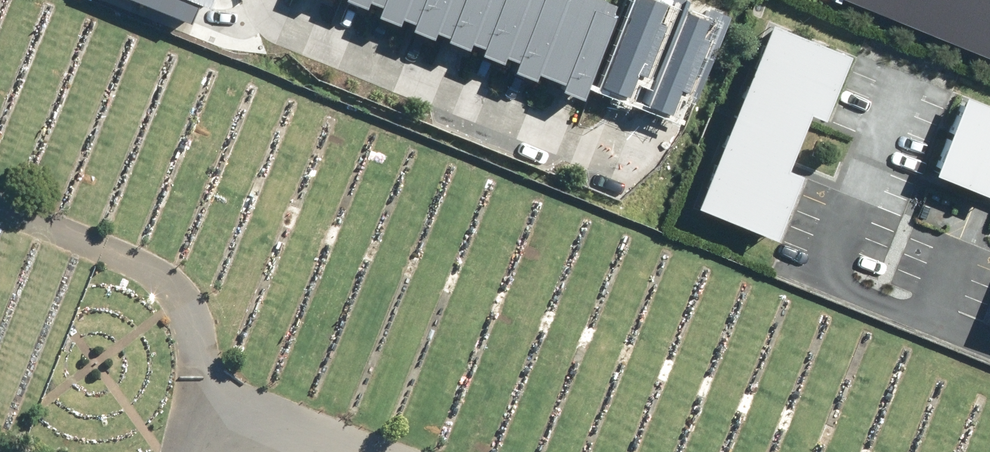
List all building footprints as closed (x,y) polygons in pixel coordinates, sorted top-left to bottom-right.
[(188,12),(193,0),(159,0),(188,12)] [(372,8),(407,21),(415,0),(375,0),(372,8)] [(407,21),(441,34),(454,0),(415,0),(407,21)] [(441,34),(475,48),(494,0),(454,0),(441,34)] [(475,48),(509,61),(533,0),(494,0),(475,48)] [(509,61),(543,74),(573,0),(533,0),(509,61)] [(543,74),(578,88),(612,0),(573,0),(543,74)] [(631,63),(643,68),(662,19),(650,15),(656,0),(629,0),(598,78),(621,87),(631,63)] [(851,3),(989,59),(989,0),(852,0),(851,3)] [(670,104),(679,80),(691,85),(711,36),(698,31),(706,13),(682,4),(646,94),(670,104)] [(846,55),(781,28),(701,215),(766,242),(846,55)] [(936,173),(989,196),(989,118),(964,107),(936,173)]
